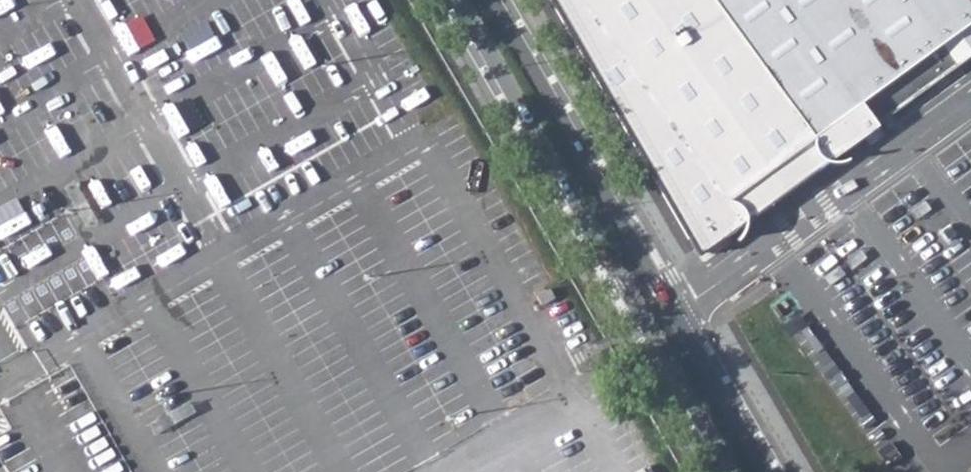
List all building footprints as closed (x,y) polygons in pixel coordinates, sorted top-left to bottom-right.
[(745,218),(826,158),(811,137),(712,0),(551,0),(698,253),(745,218)] [(811,137),(852,108),(868,128),(957,64),(941,43),(970,21),(970,0),(712,0),(811,137)] [(957,64),(970,54),(970,21),(941,43),(957,64)] [(811,137),(826,158),(868,128),(852,108),(811,137)] [(950,224),(940,231),(947,241),(957,233),(950,224)] [(555,298),(550,288),(539,294),(536,296),(540,306),(555,298)]
